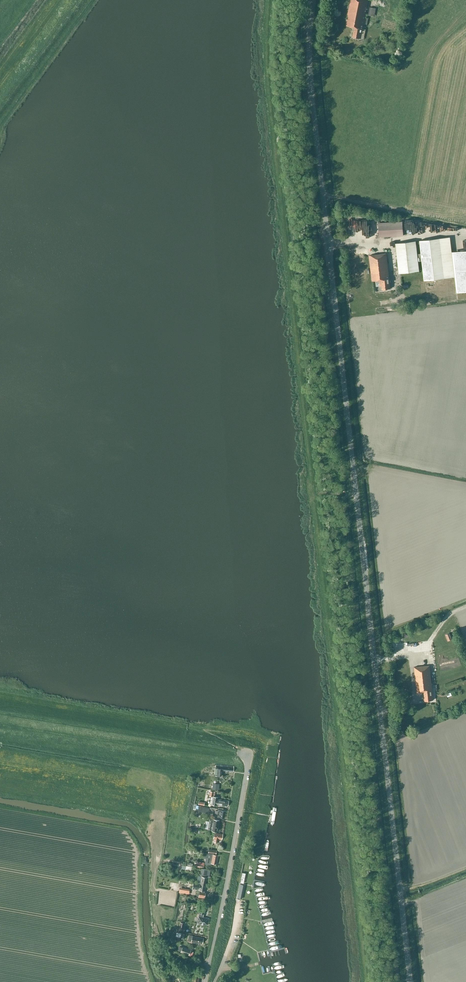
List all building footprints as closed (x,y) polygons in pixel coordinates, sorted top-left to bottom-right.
[(343,0),(350,2),(346,26),(354,28),(352,37),(361,39),(368,0),(343,0)] [(378,223),(379,237),(403,236),(402,221),(378,223)] [(418,261),(422,261),(424,281),(444,278),(440,238),(419,241),(421,253),(417,254),(416,241),(396,243),(399,274),(419,271),(418,261)] [(380,280),(382,290),(391,289),(386,254),(369,256),(372,281),(380,280)] [(423,692),(425,701),(433,700),(430,665),(414,667),(417,691),(418,693),(423,692)] [(233,772),(234,766),(220,765),(216,765),(214,775),(221,776),(222,770),(233,772)] [(228,806),(229,801),(217,799),(218,797),(213,796),(211,804),(217,805),(217,804),(228,806)] [(210,808),(199,806),(196,805),(195,813),(199,814),(199,811),(208,813),(210,808)] [(219,820),(212,819),(209,818),(207,830),(210,830),(217,832),(219,820)] [(222,840),(222,837),(223,834),(214,833),(213,841),(217,842),(217,839),(222,840)] [(208,857),(207,862),(217,864),(218,855),(212,854),(203,853),(202,856),(208,857)] [(210,876),(209,876),(210,870),(201,868),(201,870),(200,874),(202,874),(201,876),(198,875),(197,882),(206,884),(207,877),(209,878),(210,878),(210,876)] [(206,884),(197,882),(197,883),(193,882),(192,889),(201,891),(201,892),(199,892),(198,897),(204,898),(205,893),(204,893),(206,884)] [(203,917),(204,914),(205,906),(201,905),(199,913),(200,913),(199,916),(198,916),(197,923),(208,925),(209,918),(203,917)] [(203,938),(191,936),(189,935),(188,940),(188,941),(193,942),(193,943),(197,943),(197,942),(202,943),(203,938)] [(191,950),(183,947),(182,947),(179,946),(178,951),(181,952),(189,955),(191,950)]
